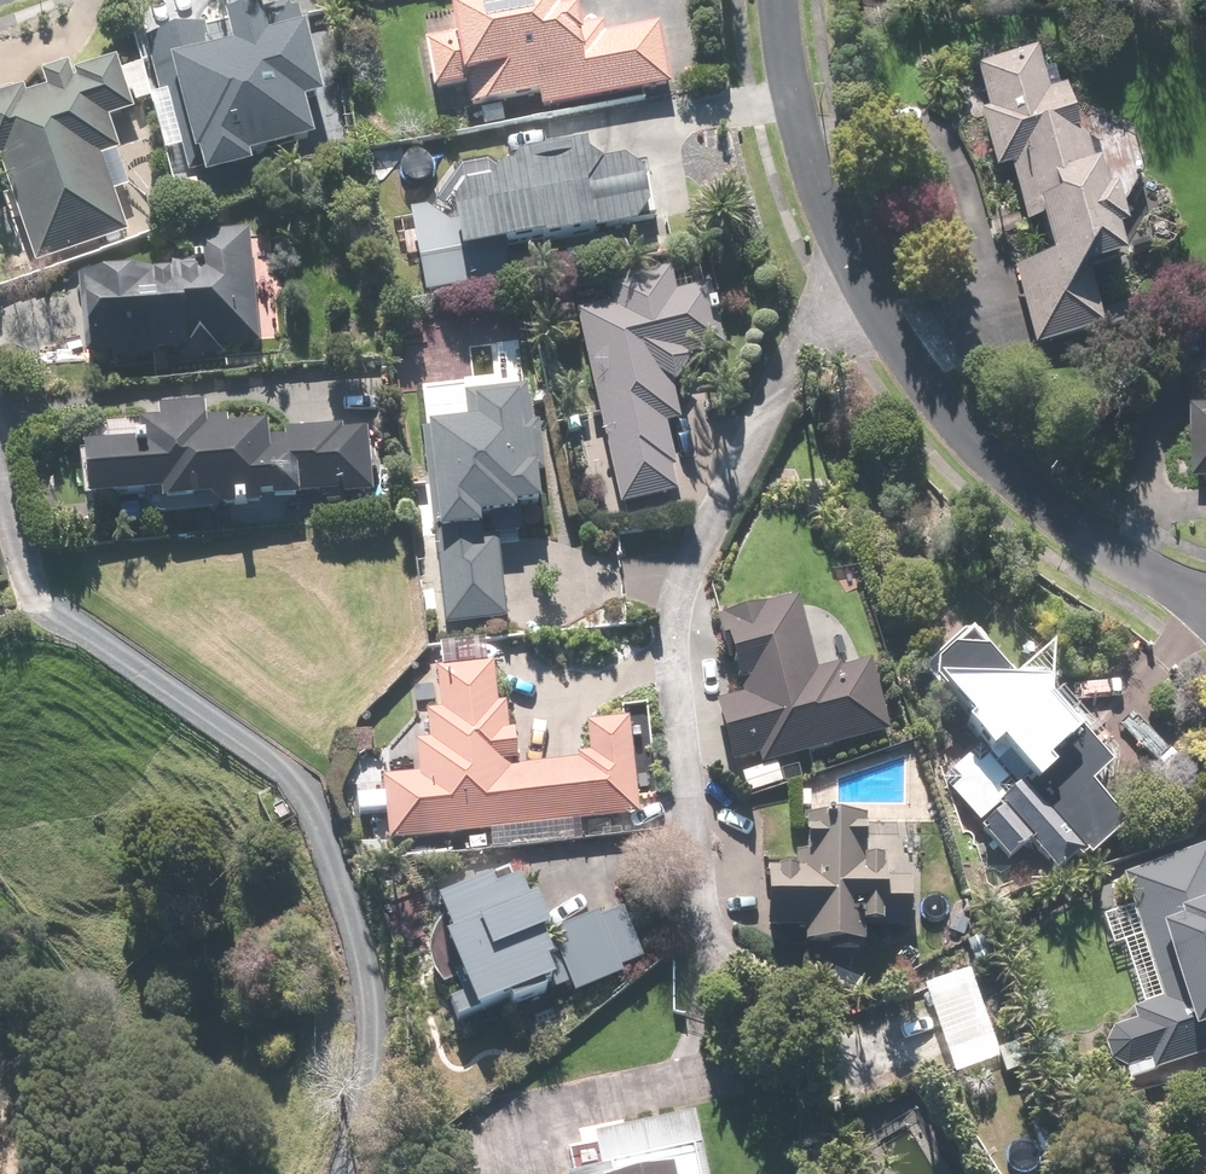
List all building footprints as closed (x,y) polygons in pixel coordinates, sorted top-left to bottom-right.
[(447,13),(452,38),(423,43),(432,92),(464,87),(468,111),(537,99),(539,112),(669,89),(658,27),(604,36),(602,25),(576,29),(574,15),(559,18),(556,0),(522,0),(447,13)] [(204,26),(143,43),(158,97),(149,99),(163,154),(179,150),(187,177),(199,173),(202,184),(251,171),(248,162),(313,145),(301,102),(321,97),(297,6),(258,16),(258,13),(222,22),(229,45),(208,51),(205,40),(208,39),(204,26)] [(1013,271),(1033,349),(1101,331),(1086,277),(1119,269),(1112,242),(1121,240),(1110,198),(1101,200),(1094,172),(1091,173),(1083,145),(1071,124),(1062,92),(1046,96),(1035,53),(974,68),(986,112),(979,114),(994,173),(1010,169),(1026,228),(1039,225),(1048,262),(1013,271)] [(35,267),(128,234),(114,195),(129,189),(117,155),(120,153),(109,122),(134,113),(115,62),(70,79),(67,71),(40,81),(45,96),(24,103),(22,96),(15,98),(12,90),(0,94),(0,171),(35,267)] [(592,237),(593,240),(633,233),(646,214),(640,182),(621,167),(601,172),(585,163),(583,152),(516,164),(510,174),(499,175),(487,191),(462,196),(451,212),(453,227),(451,228),(425,211),(409,214),(423,296),(504,282),(509,249),(540,243),(541,247),(592,237)] [(248,233),(188,239),(190,264),(169,266),(170,276),(152,278),(152,279),(77,286),(84,364),(109,361),(110,366),(158,361),(158,356),(181,354),(181,362),(224,357),(223,350),(260,346),(248,233)] [(669,273),(606,287),(611,306),(576,314),(620,507),(677,494),(672,470),(676,469),(667,426),(680,423),(673,391),(690,359),(722,352),(708,289),(674,297),(669,273)] [(1196,379),(1193,482),(1205,482),(1205,379),(1196,379)] [(524,391),(463,398),(467,430),(420,435),(431,533),(433,533),(444,628),(507,621),(499,545),(519,542),(518,533),(522,532),(520,512),(538,510),(524,391)] [(372,494),(366,431),(342,433),(341,429),(283,434),(284,444),(266,446),(265,432),(226,435),(225,426),(204,428),(203,411),(156,415),(158,429),(137,431),(139,449),(81,454),(86,508),(159,501),(160,511),(210,506),(211,516),(259,512),(258,504),(270,502),(271,507),(299,504),(299,498),(324,496),(325,504),(343,502),(342,497),(372,494)] [(888,734),(869,663),(840,670),(839,666),(817,671),(797,597),(715,619),(722,643),(727,641),(742,697),(715,704),(732,766),(759,758),(761,769),(742,774),(747,794),(782,785),(776,764),(888,734)] [(1029,843),(1056,874),(1076,857),(1079,861),(1085,857),(1088,861),(1125,829),(1090,789),(1109,773),(1105,768),(1107,767),(1080,736),(1081,729),(1047,689),(1012,689),(968,638),(933,668),(932,685),(968,727),(963,731),(978,748),(940,781),(963,807),(958,812),(972,827),(977,823),(978,824),(997,808),(1000,813),(980,831),(1007,862),(1029,843)] [(385,816),(388,844),(638,817),(627,721),(586,725),(589,754),(577,755),(577,761),(517,768),(513,732),(507,733),(504,706),(497,707),(492,666),(435,672),(439,713),(426,714),(429,742),(415,743),(419,775),(381,779),(382,795),(356,797),(358,819),(385,816)] [(794,873),(766,872),(765,931),(803,931),(803,949),(863,949),(863,931),(908,931),(908,880),(884,880),(884,855),(862,855),(862,822),(803,822),(803,855),(794,855),(794,873)] [(1121,878),(1163,1000),(1132,1010),(1135,1021),(1111,1030),(1104,1046),(1110,1063),(1125,1070),(1128,1081),(1205,1055),(1205,854),(1204,850),(1121,878)] [(448,1007),(456,1027),(505,1006),(508,1013),(543,999),(540,992),(551,987),(544,970),(549,967),(538,942),(545,940),(531,906),(524,909),(516,888),(491,898),(487,887),(433,910),(447,944),(442,946),(457,980),(453,982),(461,1002),(448,1007)] [(549,936),(574,996),(622,976),(619,970),(642,961),(621,911),(598,921),(596,916),(549,936)] [(861,982),(833,970),(825,989),(853,1001),(861,982)] [(610,1169),(698,1151),(691,1117),(590,1138),(597,1172),(586,1173),(611,1173),(610,1169)]
